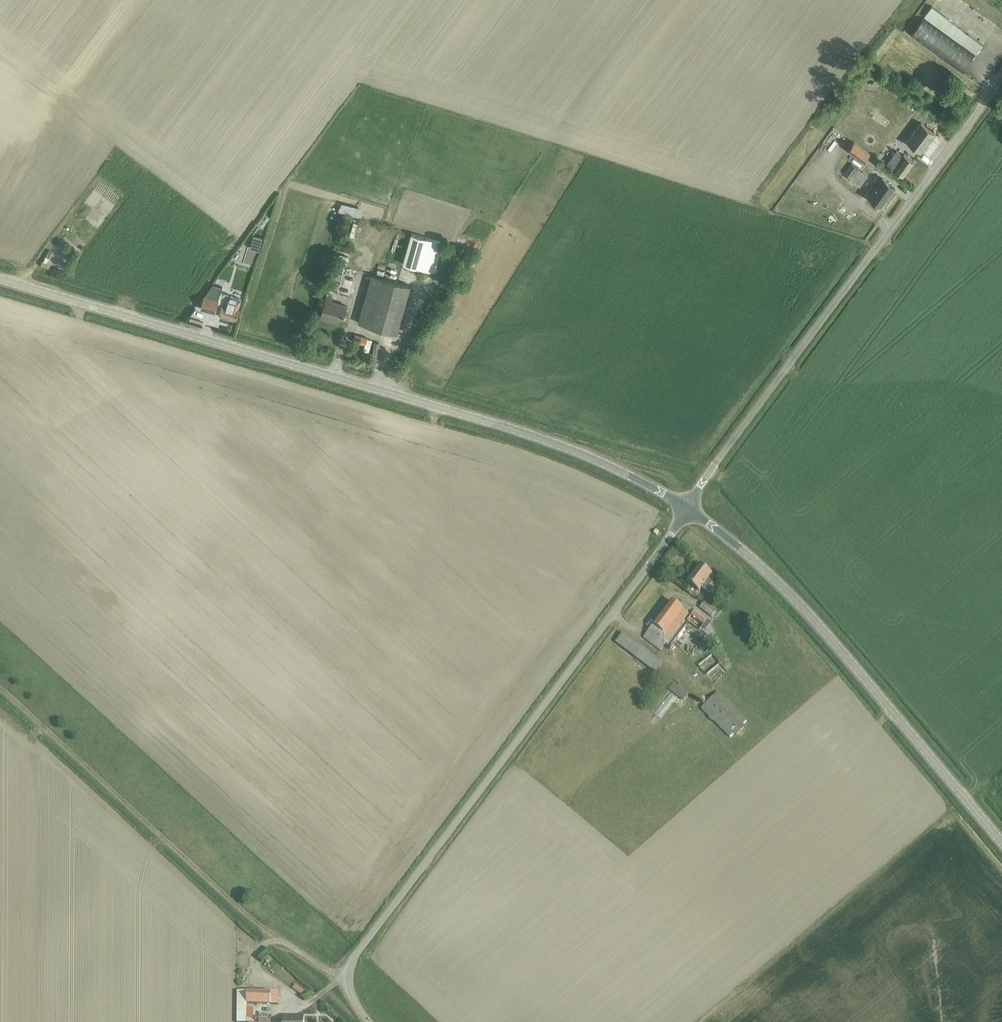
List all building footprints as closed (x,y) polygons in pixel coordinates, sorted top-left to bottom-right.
[(962,42),(977,53),(984,44),(932,6),(925,15),(938,26),(961,43),(962,42)] [(911,33),(962,72),(975,55),(924,16),(911,33)] [(906,141),(921,152),(935,132),(920,122),(906,141)] [(848,150),(864,162),(870,153),(854,141),(848,150)] [(887,163),(903,176),(913,161),(903,154),(903,155),(896,150),(887,163)] [(852,163),(845,173),(850,177),(849,179),(850,179),(858,168),(852,163)] [(850,179),(855,183),(863,171),(858,168),(850,179)] [(863,171),(855,183),(860,186),(868,175),(863,171)] [(883,178),(869,197),(881,206),(895,187),(883,178)] [(364,215),(365,206),(355,204),(353,213),(364,215)] [(443,243),(411,233),(402,264),(435,273),(443,243)] [(256,234),(252,246),(259,248),(263,236),(256,234)] [(347,259),(337,256),(332,273),(342,276),(347,259)] [(408,284),(372,274),(358,323),(394,333),(408,284)] [(201,309),(215,313),(220,313),(239,319),(242,309),(240,309),(243,299),(222,293),(224,286),(214,283),(204,296),(201,309)] [(329,318),(342,322),(347,306),(331,301),(332,298),(327,296),(321,318),(328,320),(329,318)] [(353,341),(366,345),(368,338),(355,334),(353,341)] [(699,565),(686,582),(699,592),(701,588),(710,595),(716,586),(708,580),(712,574),(699,565)] [(700,608),(712,617),(718,610),(706,600),(700,608)] [(681,602),(678,606),(672,601),(644,638),(660,651),(688,614),(686,613),(690,608),(681,602)] [(705,629),(711,622),(695,610),(687,621),(700,630),(703,627),(705,629)] [(615,643),(655,672),(662,663),(623,633),(615,643)] [(721,661),(714,653),(700,665),(713,681),(727,669),(721,661)] [(674,685),(670,690),(652,712),(660,719),(677,698),(682,701),(687,695),(674,685)] [(718,692),(702,709),(700,707),(693,713),(703,724),(710,717),(730,738),(733,735),(735,737),(744,728),(742,726),(747,721),(718,692)] [(297,983),(294,988),(304,994),(307,989),(297,983)] [(279,992),(237,991),(236,1021),(246,1021),(247,1004),(278,1004),(279,992)]
